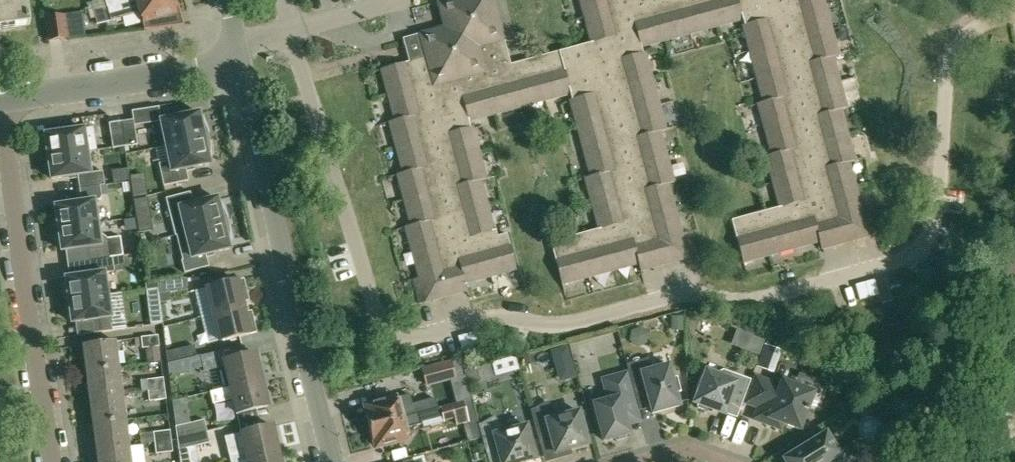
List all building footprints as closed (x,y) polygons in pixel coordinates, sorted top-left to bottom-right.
[(30,25),(27,0),(0,0),(0,29),(30,25)] [(95,19),(96,23),(125,16),(141,11),(143,21),(177,11),(174,0),(143,0),(122,6),(107,8),(93,10),(95,19)] [(590,43),(512,64),(494,0),(445,0),(438,2),(445,28),(420,35),(423,47),(412,50),(415,61),(381,70),(395,121),(390,122),(404,173),(398,175),(412,226),(406,227),(420,278),(413,280),(420,304),(468,291),(466,284),(518,270),(508,234),(499,237),(497,230),(495,231),(481,181),(487,179),(471,121),(568,95),(591,177),(585,179),(599,230),(552,243),(563,286),(639,265),(641,273),(695,258),(688,233),(682,235),(668,185),(674,183),(660,132),(667,130),(645,47),(742,20),(765,103),(758,105),(772,156),(766,157),(780,208),(732,221),(744,264),(820,243),(822,251),(876,236),(869,211),(863,213),(849,163),(856,162),(842,111),(848,109),(834,58),(840,57),(824,0),(578,0),(590,43)] [(65,16),(46,19),(49,41),(68,39),(65,16)] [(166,147),(209,138),(207,130),(203,119),(200,119),(199,113),(161,121),(166,147)] [(121,122),(125,147),(137,145),(134,120),(121,122)] [(113,149),(125,147),(121,122),(109,124),(113,149)] [(45,135),(48,157),(87,152),(84,129),(45,135)] [(169,162),(159,164),(163,187),(188,181),(186,169),(210,164),(208,158),(211,157),(211,145),(209,138),(166,147),(169,162)] [(90,174),(87,152),(48,157),(51,180),(77,176),(79,189),(92,188),(100,186),(105,186),(103,172),(90,174)] [(55,207),(58,229),(97,224),(94,201),(99,200),(101,197),(100,186),(92,188),(79,189),(81,203),(55,207)] [(176,236),(186,233),(228,223),(226,215),(221,204),(219,205),(217,199),(193,205),(190,193),(166,199),(175,236),(176,236)] [(147,198),(134,200),(136,211),(149,209),(147,198)] [(230,230),(228,223),(186,233),(176,236),(183,261),(181,261),(184,273),(209,267),(206,255),(230,249),(228,243),(231,242),(230,230)] [(97,224),(58,229),(62,251),(65,251),(88,248),(90,261),(102,259),(112,258),(123,256),(121,240),(107,242),(99,235),(97,224)] [(69,278),(66,279),(69,301),(108,295),(105,276),(115,275),(112,258),(102,259),(90,261),(92,275),(69,278)] [(186,279),(158,282),(158,288),(159,294),(188,291),(186,279)] [(207,290),(195,292),(201,318),(213,315),(245,308),(244,303),(242,297),(248,295),(244,280),(238,282),(207,290)] [(100,333),(113,331),(108,295),(69,301),(72,323),(98,319),(100,333)] [(245,308),(213,315),(220,343),(257,333),(254,318),(248,320),(245,308)] [(672,317),(671,329),(683,330),(684,317),(672,317)] [(141,337),(142,347),(142,349),(160,347),(158,335),(141,337)] [(747,335),(742,350),(757,355),(763,341),(747,335)] [(87,371),(119,367),(116,341),(84,345),(87,371)] [(765,344),(756,367),(774,374),(783,351),(765,344)] [(197,358),(194,346),(166,352),(167,364),(185,361),(197,358)] [(243,347),(201,357),(204,371),(225,366),(230,388),(262,380),(256,355),(246,357),(243,347)] [(159,351),(146,353),(147,364),(161,362),(159,351)] [(627,365),(635,394),(646,391),(652,413),(679,406),(676,394),(681,392),(677,378),(672,379),(669,366),(652,370),(649,359),(627,365)] [(167,364),(169,376),(187,372),(185,361),(167,364)] [(458,378),(453,361),(423,370),(428,386),(458,378)] [(491,365),(464,373),(468,386),(495,379),(491,365)] [(87,371),(90,398),(123,394),(119,367),(87,371)] [(726,407),(739,412),(751,380),(723,370),(719,372),(717,377),(707,373),(705,377),(701,375),(696,389),(700,391),(695,403),(698,404),(696,408),(711,413),(712,410),(724,414),(726,407)] [(630,434),(628,426),(641,423),(637,408),(628,372),(602,379),(608,401),(594,405),(604,441),(614,438),(617,442),(626,439),(627,435),(630,434)] [(148,390),(165,388),(164,378),(147,380),(148,390)] [(756,378),(746,403),(758,408),(754,420),(780,429),(782,424),(800,430),(813,393),(782,382),(780,387),(756,378)] [(269,408),(262,380),(230,388),(211,392),(214,404),(233,400),(237,416),(269,408)] [(166,399),(165,388),(148,390),(150,401),(166,399)] [(93,424),(126,420),(124,405),(123,394),(90,398),(93,424)] [(368,413),(365,413),(369,428),(426,412),(435,410),(432,399),(423,402),(413,405),(410,395),(399,398),(366,407),(368,413)] [(426,412),(369,428),(373,443),(375,442),(376,448),(378,447),(408,439),(405,429),(421,425),(421,423),(443,418),(444,422),(455,419),(457,425),(477,420),(472,401),(464,403),(463,402),(456,404),(435,410),(426,412)] [(555,454),(571,450),(588,445),(579,412),(556,418),(547,403),(540,407),(535,410),(531,411),(540,444),(551,440),(555,454)] [(487,458),(499,455),(501,461),(527,461),(536,460),(527,426),(504,433),(495,417),(487,421),(482,424),(478,425),(487,458)] [(93,424),(97,450),(129,446),(126,420),(93,424)] [(177,427),(178,439),(207,432),(204,420),(177,427)] [(279,453),(272,427),(261,429),(241,434),(224,438),(230,461),(242,461),(247,461),(279,453)] [(153,433),(154,443),(172,441),(170,431),(153,433)] [(210,443),(207,432),(178,439),(179,450),(196,446),(210,443)] [(783,460),(784,461),(830,461),(840,456),(826,433),(783,460)] [(172,441),(154,443),(156,454),(173,452),(172,441)] [(129,446),(97,450),(98,461),(131,461),(129,446)] [(179,450),(181,461),(200,461),(196,446),(179,450)] [(406,449),(391,452),(394,461),(397,461),(408,459),(406,449)] [(279,453),(247,461),(242,461),(281,461),(279,453)]
